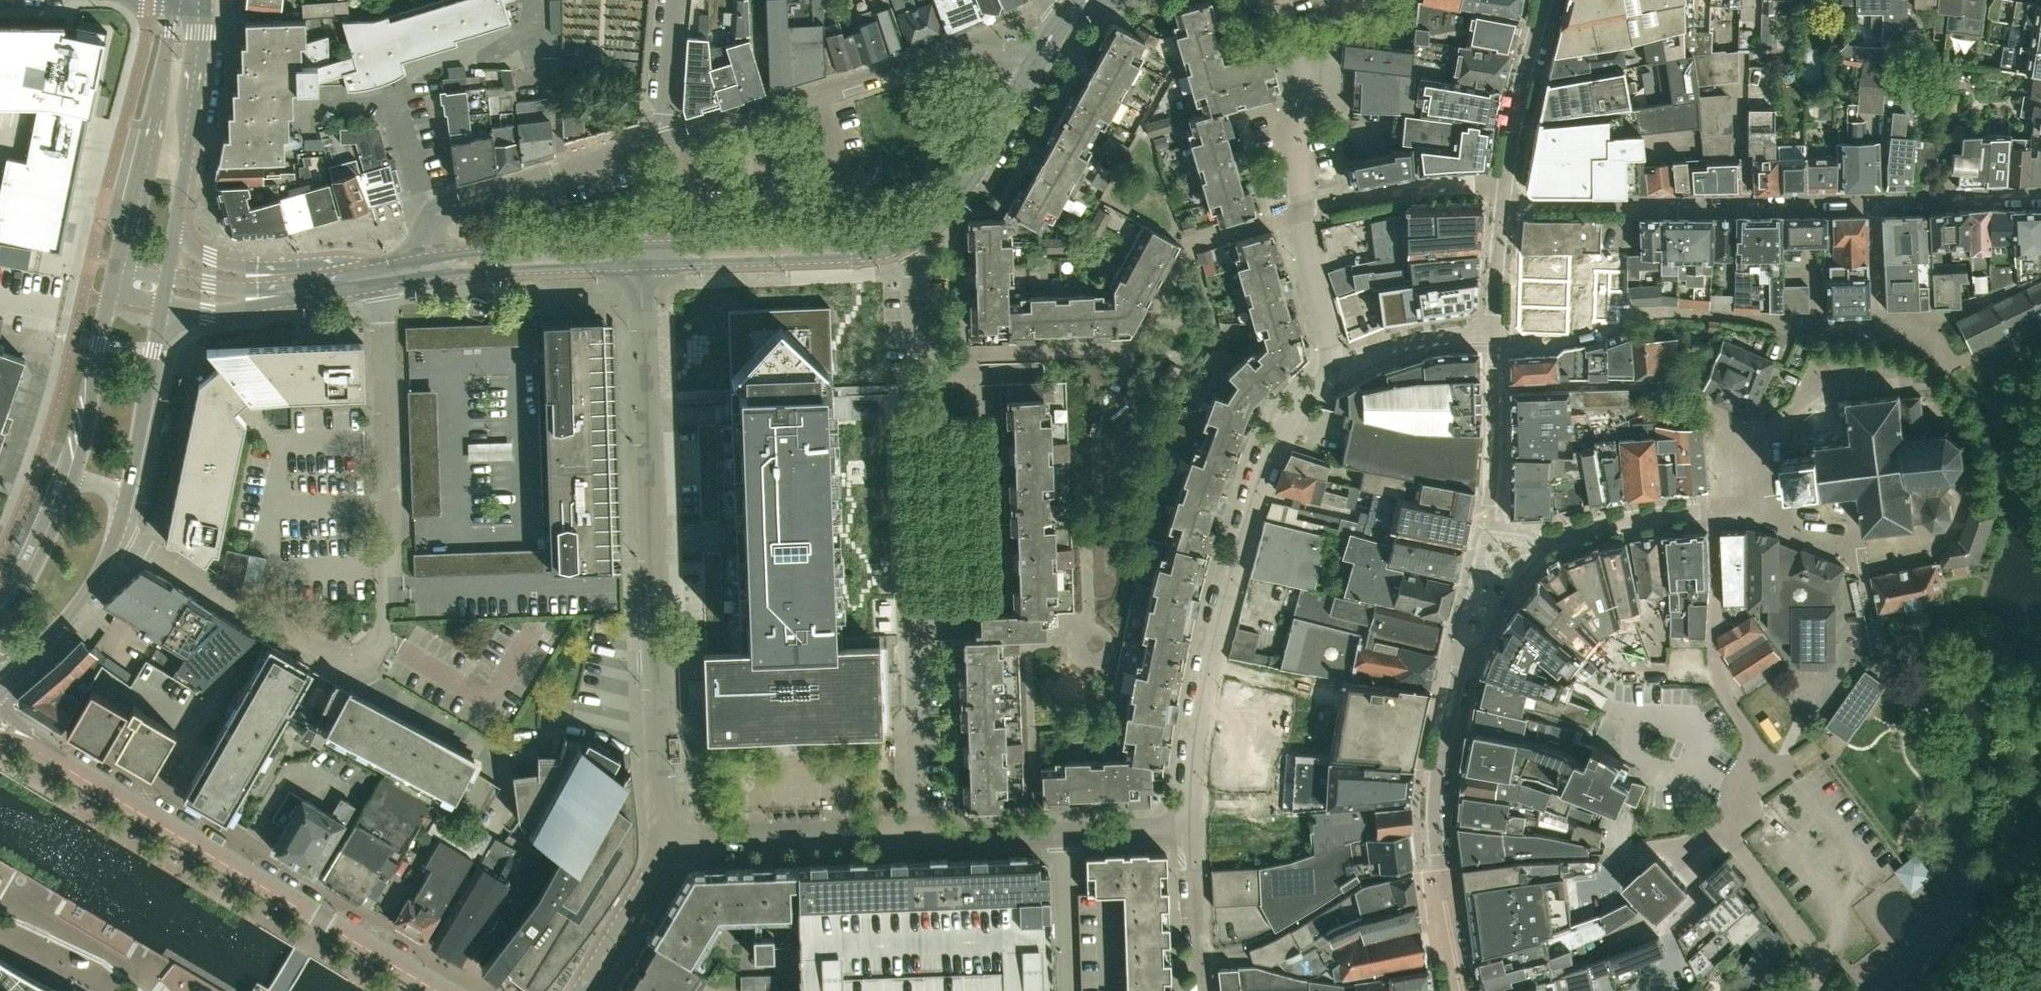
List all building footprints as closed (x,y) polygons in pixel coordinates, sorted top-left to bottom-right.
[(373,20),(342,21),(355,54),(332,63),(329,37),(306,42),(306,19),(246,21),(246,44),(241,44),(242,67),(237,67),(238,90),(233,91),(234,114),(228,114),(229,137),(224,137),(218,164),(264,161),(285,160),(285,138),(290,138),(289,115),(294,115),(293,91),(318,91),(318,85),(346,84),(348,90),(353,89),(359,89),(364,88),(370,87),(375,86),(380,84),(386,82),(391,80),(396,78),(401,75),(405,72),(402,61),(457,44),(456,39),(510,23),(504,2),(509,0),(438,0),(373,20)] [(246,5),(282,9),(282,0),(247,0),(246,5)] [(730,36),(750,36),(748,0),(732,0),(730,36)] [(770,90),(826,74),(827,73),(825,37),(825,26),(825,0),(766,0),(770,90)] [(873,9),(887,54),(905,48),(890,5),(888,0),(871,0),(873,9)] [(897,15),(909,47),(943,34),(931,2),(915,8),(912,1),(912,0),(891,0),(897,15)] [(946,32),(985,16),(978,0),(935,0),(946,32)] [(985,16),(1003,8),(999,0),(978,0),(985,16)] [(1174,57),(1179,75),(1186,72),(1193,94),(1198,93),(1201,102),(1204,114),(1189,118),(1193,130),(1196,140),(1190,142),(1196,163),(1188,166),(1193,183),(1201,181),(1207,203),(1213,201),(1216,210),(1219,223),(1255,212),(1251,198),(1249,191),(1248,188),(1245,189),(1242,190),(1239,178),(1237,170),(1236,169),(1236,168),(1235,165),(1240,163),(1238,156),(1233,158),(1232,153),(1230,146),(1226,134),(1232,132),(1225,109),(1229,108),(1275,95),(1271,82),(1277,80),(1267,47),(1241,55),(1240,50),(1230,53),(1227,42),(1217,45),(1215,38),(1211,26),(1214,25),(1217,24),(1216,22),(1214,15),(1210,0),(1174,10),(1178,23),(1181,32),(1175,34),(1181,55),(1174,57)] [(1355,67),(1409,73),(1419,74),(1450,80),(1450,79),(1456,80),(1457,79),(1499,86),(1517,17),(1468,11),(1420,0),(1417,0),(1412,49),(1344,41),(1341,64),(1355,67)] [(1468,11),(1517,17),(1520,0),(1420,0),(1468,11)] [(1630,42),(1629,42),(1660,35),(1664,59),(1680,56),(1678,30),(1677,25),(1676,0),(1566,0),(1552,54),(1630,42)] [(1683,1),(1682,1),(1683,29),(1678,30),(1680,56),(1694,54),(1697,82),(1710,80),(1713,83),(1711,52),(1710,30),(1711,4),(1711,0),(1683,0),(1683,1)] [(1711,4),(1733,5),(1733,11),(1739,11),(1740,0),(1711,0),(1711,4)] [(1739,11),(1739,17),(1753,17),(1753,4),(1753,0),(1740,0),(1739,11)] [(1761,47),(1773,47),(1773,0),(1762,0),(1761,47)] [(1855,6),(1856,14),(1882,14),(1882,47),(1905,48),(1906,48),(1906,15),(1907,6),(1910,6),(1910,0),(1855,0),(1855,6)] [(1937,6),(1937,11),(1947,12),(1945,30),(1980,35),(1985,0),(1937,0),(1937,6)] [(2023,25),(2040,28),(2040,0),(2036,0),(2035,3),(2026,2),(2023,25)] [(335,16),(333,1),(302,4),(304,18),(335,16)] [(1808,2),(1799,2),(1799,13),(1820,13),(1819,4),(1819,2),(1808,2)] [(711,25),(715,43),(728,40),(723,20),(730,18),(727,5),(715,8),(718,24),(711,25)] [(861,30),(853,33),(862,62),(887,54),(873,9),(857,14),(862,30),(861,30)] [(1945,31),(1945,30),(1947,12),(1937,11),(1935,30),(1945,31)] [(700,14),(699,26),(708,27),(709,15),(700,14)] [(825,26),(825,37),(827,73),(862,62),(853,33),(843,36),(839,22),(825,26)] [(998,219),(967,220),(968,235),(968,243),(968,245),(971,245),(974,245),(975,266),(975,271),(970,271),(970,277),(975,277),(976,283),(976,304),(970,304),(971,314),(971,329),(997,328),(1007,328),(1007,334),(1007,341),(1024,340),(1032,340),(1033,340),(1033,336),(1033,334),(1046,333),(1053,333),(1056,333),(1070,333),(1072,332),(1079,332),(1092,332),(1092,335),(1092,338),(1094,338),(1102,337),(1129,336),(1142,314),(1145,307),(1147,305),(1150,298),(1158,285),(1162,278),(1169,265),(1172,258),(1180,245),(1178,244),(1147,227),(1143,225),(1109,286),(1113,288),(1113,300),(1102,300),(1093,300),(1092,294),(1070,295),(1069,285),(1051,286),(1052,296),(1029,296),(1029,303),(1019,303),(1006,303),(1005,282),(1012,282),(1010,241),(1004,241),(1003,232),(1003,224),(1013,224),(1017,217),(1039,229),(1046,217),(1050,209),(1056,212),(1067,193),(1074,196),(1078,189),(1083,181),(1076,177),(1087,157),(1082,154),(1086,145),(1098,124),(1103,115),(1108,118),(1119,99),(1126,103),(1135,86),(1128,82),(1139,63),(1133,60),(1138,51),(1143,41),(1153,47),(1158,38),(1139,27),(1135,35),(1112,22),(1104,36),(1101,42),(1100,44),(1102,46),(1105,47),(1099,58),(1095,65),(1093,69),(1088,66),(1085,72),(1085,73),(1089,76),(1087,79),(1087,80),(1086,81),(1083,87),(1076,98),(1074,97),(1071,95),(1070,97),(1066,104),(1053,129),(1049,136),(1048,137),(1051,139),(1053,140),(1043,159),(1040,163),(1036,161),(1032,167),(1037,170),(1034,174),(1031,181),(1024,192),(1022,190),(1019,189),(1018,191),(1015,197),(1007,211),(1003,219),(998,219)] [(38,106),(27,158),(27,161),(7,157),(0,193),(0,239),(61,252),(77,168),(89,114),(90,115),(107,30),(77,24),(75,34),(70,33),(64,32),(65,26),(0,25),(0,106),(38,106)] [(2023,25),(2019,47),(2040,51),(2040,28),(2023,25)] [(1738,30),(1737,51),(1749,51),(1750,51),(1751,31),(1738,30)] [(1646,63),(1661,60),(1664,59),(1660,35),(1629,42),(1630,42),(1552,54),(1547,75),(1624,63),(1623,57),(1644,53),(1646,63)] [(688,37),(683,108),(685,115),(719,105),(719,106),(708,68),(711,67),(709,48),(708,39),(708,38),(707,38),(698,38),(688,37)] [(743,99),(765,92),(749,40),(726,46),(730,61),(743,99)] [(1852,57),(1853,45),(1848,42),(1837,52),(1839,57),(1850,58),(1852,57)] [(1906,48),(1905,48),(1882,47),(1856,46),(1855,61),(1862,62),(1859,86),(1857,111),(1881,114),(1884,88),(1886,67),(1905,67),(1906,49),(1906,48)] [(2019,47),(2015,70),(2036,74),(2040,74),(2040,51),(2019,47)] [(1711,52),(1713,83),(1738,80),(1737,51),(1724,52),(1724,50),(1711,52)] [(1698,96),(1697,82),(1694,54),(1680,56),(1664,59),(1661,60),(1667,101),(1671,101),(1698,96)] [(730,61),(711,67),(708,68),(720,106),(743,99),(730,61)] [(1355,67),(1354,89),(1353,111),(1393,113),(1404,113),(1414,115),(1415,112),(1419,113),(1422,93),(1416,92),(1419,74),(1409,73),(1355,67)] [(1567,98),(1626,87),(1636,86),(1635,82),(1625,83),(1622,67),(1546,81),(1541,101),(1566,97),(1567,98)] [(1450,80),(1419,74),(1416,92),(1422,93),(1419,113),(1491,123),(1499,87),(1456,80),(1450,79),(1450,80)] [(2036,74),(2032,97),(2034,98),(2040,99),(2040,74),(2036,74)] [(445,92),(442,92),(445,113),(447,113),(451,142),(455,171),(457,180),(457,181),(497,170),(494,144),(492,134),(492,127),(491,115),(489,97),(486,97),(486,88),(485,75),(476,76),(469,76),(466,76),(449,78),(443,79),(445,92)] [(1606,111),(1629,108),(1629,107),(1627,94),(1637,92),(1636,86),(1626,87),(1567,98),(1566,97),(1541,101),(1537,119),(1537,120),(1539,120),(1606,111)] [(1935,161),(1937,161),(1939,142),(1938,142),(1938,143),(1922,141),(1923,140),(1921,140),(1921,146),(1915,146),(1916,137),(1903,135),(1906,116),(1910,117),(1911,107),(1911,104),(1910,100),(1908,98),(1906,96),(1903,95),(1900,95),(1900,94),(1885,93),(1882,142),(1882,151),(1887,151),(1886,167),(1886,188),(1910,187),(1911,187),(1910,186),(1911,186),(1913,166),(1915,166),(1915,162),(1919,163),(1920,158),(1936,160),(1935,161)] [(1699,96),(1700,128),(1701,135),(1732,132),(1730,98),(1725,94),(1699,96)] [(492,134),(494,144),(497,170),(519,164),(516,141),(514,124),(512,95),(499,96),(500,126),(492,127),(492,134)] [(1643,193),(1645,193),(1642,170),(1642,163),(1640,134),(1700,128),(1699,96),(1698,96),(1671,101),(1667,101),(1629,107),(1629,108),(1606,111),(1539,120),(1537,120),(1526,183),(1534,192),(1643,192),(1643,193)] [(2034,98),(2031,117),(2034,117),(2034,118),(2040,120),(2040,99),(2034,98)] [(517,122),(522,163),(554,154),(549,119),(550,118),(547,99),(516,102),(517,122)] [(2005,100),(2000,114),(2016,121),(2022,106),(2005,100)] [(1835,157),(1836,189),(1858,189),(1857,121),(1857,111),(1857,104),(1847,104),(1846,121),(1846,143),(1835,143),(1835,157)] [(565,109),(563,109),(563,143),(565,142),(585,136),(585,111),(571,115),(571,107),(565,109)] [(1414,115),(1404,113),(1393,113),(1390,148),(1411,146),(1410,142),(1414,142),(1417,174),(1439,171),(1486,168),(1491,125),(1453,119),(1414,115)] [(2030,145),(2040,146),(2040,120),(2034,118),(2029,145),(2030,145)] [(1150,135),(1153,134),(1172,129),(1169,119),(1146,125),(1150,135)] [(1987,125),(1986,125),(1982,184),(2007,183),(2009,144),(2011,120),(1987,121),(1987,125)] [(1858,189),(1879,188),(1878,142),(1866,142),(1865,121),(1857,121),(1858,189)] [(1964,125),(1953,124),(1951,145),(1961,146),(1961,153),(1955,152),(1954,168),(1958,169),(1957,183),(1955,183),(1955,185),(1982,184),(1986,125),(1964,125)] [(340,143),(356,143),(369,140),(369,139),(382,136),(378,125),(366,128),(352,128),(352,129),(340,129),(340,143)] [(1752,159),(1753,192),(1779,191),(1779,158),(1778,148),(1774,148),(1774,143),(1774,132),(1747,131),(1748,153),(1752,153),(1752,159)] [(402,190),(396,168),(391,169),(382,136),(369,139),(369,140),(356,143),(364,173),(356,175),(370,207),(400,198),(397,191),(402,190)] [(1108,138),(1103,147),(1123,158),(1128,149),(1108,138)] [(2007,183),(2027,182),(2030,145),(2029,145),(2009,144),(2007,183)] [(1779,191),(1806,190),(1807,190),(1805,158),(1805,157),(1805,145),(1778,146),(1778,148),(1779,158),(1779,191)] [(2030,145),(2027,182),(2040,182),(2040,146),(2030,145)] [(1391,152),(1378,155),(1383,179),(1412,174),(1411,146),(1390,148),(1391,152)] [(306,163),(301,164),(301,181),(314,177),(310,163),(313,162),(312,154),(304,155),(306,163)] [(1354,185),(1383,179),(1378,155),(1349,161),(1354,185)] [(1702,157),(1686,159),(1687,193),(1706,194),(1704,159),(1702,159),(1702,157)] [(1733,158),(1704,159),(1706,194),(1712,194),(1740,193),(1738,157),(1733,158)] [(1805,158),(1807,190),(1836,189),(1835,157),(1805,158)] [(339,164),(328,167),(332,181),(342,215),(370,207),(356,175),(360,174),(356,159),(339,164)] [(1674,189),(1675,193),(1687,193),(1686,159),(1672,160),(1676,189),(1674,189)] [(1643,163),(1647,193),(1675,193),(1674,189),(1676,189),(1672,160),(1643,163)] [(218,164),(216,185),(249,185),(264,184),(264,161),(218,164)] [(288,183),(276,184),(280,198),(288,231),(310,224),(301,192),(289,196),(288,185),(288,183)] [(288,231),(280,198),(276,184),(264,184),(249,185),(260,234),(280,233),(288,231)] [(310,224),(338,216),(330,184),(301,192),(310,224)] [(216,185),(226,228),(237,235),(256,234),(260,234),(249,185),(216,185)] [(1406,231),(1480,228),(1483,201),(1407,204),(1408,208),(1404,208),(1404,209),(1398,209),(1398,216),(1370,222),(1372,238),(1406,231)] [(1112,216),(1101,209),(1088,233),(1099,239),(1112,216)] [(1992,290),(1989,253),(1987,209),(1966,211),(1968,261),(1974,296),(1992,290)] [(1992,290),(2016,280),(2013,254),(2011,240),(2008,240),(2009,211),(1989,209),(1987,209),(1989,253),(1992,290)] [(2009,211),(2008,240),(2011,240),(2013,254),(2016,280),(2017,284),(2040,273),(2040,210),(2009,211)] [(1966,211),(1945,212),(1948,246),(1950,246),(1951,258),(1968,257),(1968,261),(1966,211)] [(1928,214),(1929,217),(1930,254),(1931,280),(1932,308),(1948,307),(1948,306),(1959,305),(1959,301),(1957,280),(1966,279),(1964,263),(1941,264),(1941,246),(1948,246),(1945,212),(1928,214)] [(1883,258),(1883,261),(1886,309),(1918,308),(1917,280),(1916,261),(1926,260),(1924,217),(1924,215),(1903,216),(1904,257),(1883,258)] [(1903,216),(1881,216),(1883,258),(1904,257),(1903,216)] [(1600,219),(1566,219),(1533,218),(1533,217),(1523,217),(1520,251),(1599,251),(1600,219)] [(1827,265),(1827,242),(1827,217),(1781,218),(1781,245),(1824,244),(1824,265),(1827,265)] [(1827,217),(1827,242),(1866,241),(1865,217),(1827,217)] [(1710,261),(1711,218),(1694,219),(1694,286),(1703,286),(1703,260),(1710,261)] [(1710,261),(1734,261),(1734,218),(1711,218),(1710,261)] [(1758,218),(1734,218),(1734,261),(1733,287),(1733,294),(1732,310),(1749,311),(1750,288),(1751,270),(1758,270),(1758,218)] [(1781,218),(1758,218),(1758,270),(1758,277),(1768,277),(1769,312),(1781,313),(1781,312),(1782,312),(1782,288),(1782,286),(1781,260),(1781,258),(1781,245),(1781,218)] [(1180,222),(1181,224),(1184,233),(1195,230),(1192,219),(1180,222)] [(1640,270),(1660,270),(1659,219),(1640,219),(1642,254),(1628,255),(1627,279),(1640,279),(1640,270)] [(1676,219),(1659,219),(1660,270),(1660,280),(1665,280),(1665,282),(1673,282),(1673,280),(1678,280),(1676,219)] [(1694,219),(1676,219),(1678,280),(1685,280),(1685,286),(1694,286),(1694,219)] [(1380,260),(1478,251),(1478,247),(1476,247),(1478,231),(1480,231),(1480,228),(1406,231),(1372,238),(1375,260),(1380,260)] [(1221,499),(1216,497),(1217,494),(1217,493),(1218,492),(1220,485),(1225,473),(1227,474),(1230,475),(1231,473),(1234,466),(1243,439),(1246,432),(1246,430),(1243,429),(1241,428),(1245,416),(1248,409),(1249,407),(1253,400),(1254,398),(1260,393),(1269,384),(1271,386),(1273,388),(1273,389),(1275,387),(1281,382),(1292,371),(1295,368),(1307,356),(1304,343),(1302,336),(1297,321),(1295,314),(1295,312),(1291,313),(1289,314),(1285,301),(1283,294),(1282,290),(1287,288),(1285,281),(1280,282),(1279,279),(1278,278),(1278,277),(1276,270),(1272,257),(1275,257),(1278,256),(1278,253),(1275,246),(1271,231),(1261,234),(1236,242),(1236,243),(1239,254),(1242,264),(1236,265),(1254,326),(1260,325),(1262,334),(1265,345),(1257,353),(1250,360),(1245,356),(1241,360),(1229,371),(1224,366),(1212,378),(1206,394),(1213,396),(1205,417),(1211,419),(1208,427),(1207,429),(1199,451),(1196,460),(1190,458),(1182,481),(1174,478),(1168,495),(1177,498),(1167,531),(1164,539),(1164,542),(1148,538),(1148,539),(1136,583),(1132,601),(1114,690),(1114,691),(1111,709),(1111,710),(1104,757),(1120,760),(1064,762),(1065,768),(1055,768),(1042,769),(1043,791),(1033,792),(1034,806),(1044,805),(1058,805),(1060,805),(1064,805),(1066,804),(1068,804),(1068,801),(1068,798),(1081,798),(1082,798),(1089,798),(1091,797),(1104,797),(1128,796),(1129,796),(1129,790),(1138,790),(1149,789),(1151,789),(1151,781),(1151,778),(1163,778),(1162,765),(1163,765),(1168,766),(1175,720),(1178,704),(1196,615),(1199,600),(1210,558),(1211,555),(1205,553),(1206,552),(1208,544),(1210,538),(1212,530),(1206,529),(1210,517),(1212,509),(1214,505),(1218,506),(1221,500),(1221,499)] [(1040,254),(1065,253),(1064,239),(1040,240),(1040,254)] [(1833,264),(1846,264),(1867,263),(1866,241),(1827,242),(1827,265),(1829,265),(1833,265),(1833,264)] [(1085,263),(1093,251),(1080,244),(1073,256),(1085,263)] [(1213,261),(1210,251),(1210,250),(1197,253),(1200,265),(1213,261)] [(1380,286),(1476,274),(1478,251),(1380,260),(1375,260),(1351,264),(1327,271),(1336,295),(1374,283),(1375,287),(1380,286)] [(1516,327),(1524,336),(1525,336),(1524,335),(1525,335),(1568,336),(1570,264),(1579,264),(1578,293),(1594,294),(1593,322),(1601,322),(1601,323),(1618,324),(1619,308),(1632,307),(1631,306),(1626,288),(1628,255),(1570,253),(1570,254),(1520,253),(1518,327),(1517,327),(1516,327)] [(1867,263),(1846,264),(1847,314),(1868,314),(1867,277),(1866,263),(1867,263)] [(1828,315),(1847,314),(1846,264),(1833,264),(1833,265),(1829,265),(1829,278),(1826,278),(1828,315)] [(1466,295),(1475,294),(1476,274),(1380,286),(1380,287),(1378,288),(1383,326),(1383,327),(1405,318),(1469,309),(1471,307),(1470,306),(1469,307),(1468,307),(1466,295)] [(1918,308),(1932,308),(1931,280),(1917,280),(1918,308)] [(2024,288),(2039,317),(2040,316),(2040,280),(2024,288)] [(1631,306),(1661,303),(1661,296),(1660,286),(1626,288),(1631,306)] [(1807,286),(1782,286),(1782,288),(1782,312),(1807,311),(1807,286)] [(2039,317),(2024,288),(2008,296),(2022,325),(2039,317)] [(1710,308),(1732,310),(1733,294),(1710,293),(1710,308)] [(1677,297),(1661,296),(1661,303),(1677,304),(1677,297)] [(2022,325),(2008,296),(1991,304),(2006,333),(2022,325)] [(2006,333),(1991,304),(1976,312),(1990,341),(2006,333)] [(741,651),(703,652),(707,740),(891,733),(887,645),(842,647),(841,612),(834,421),(833,388),(830,306),(728,310),(731,391),(733,425),(741,651)] [(1976,312),(1963,318),(1957,321),(1971,350),(1990,341),(1976,312)] [(613,569),(605,350),(604,319),(542,321),(551,571),(613,569)] [(537,321),(406,327),(407,349),(537,344),(537,321)] [(1719,333),(1720,323),(1720,322),(1709,321),(1707,332),(1719,333)] [(1772,361),(1729,342),(1733,331),(1727,329),(1722,339),(1713,360),(1715,361),(1702,388),(1716,394),(1714,399),(1752,414),(1772,361)] [(1628,331),(1606,340),(1607,379),(1634,379),(1632,341),(1629,341),(1628,331)] [(1678,339),(1647,340),(1650,379),(1673,378),(1678,339)] [(1587,379),(1607,379),(1606,340),(1605,340),(1586,344),(1587,379)] [(1650,379),(1647,340),(1632,341),(1634,379),(1650,379)] [(251,399),(266,399),(366,395),(364,342),(207,347),(221,364),(199,382),(166,540),(176,542),(206,562),(214,550),(220,551),(247,422),(237,409),(249,398),(251,399)] [(1563,349),(1556,354),(1509,357),(1509,381),(1559,377),(1559,379),(1587,379),(1586,344),(1584,345),(1563,349)] [(6,428),(2,427),(26,359),(21,357),(0,350),(0,446),(6,428)] [(1375,374),(1373,375),(1374,384),(1403,378),(1478,376),(1477,352),(1451,353),(1434,355),(1383,370),(1375,374)] [(1180,369),(1171,364),(1167,373),(1175,378),(1180,369)] [(1412,429),(1479,429),(1478,376),(1403,378),(1374,384),(1373,375),(1336,396),(1333,409),(1345,412),(1412,429)] [(952,638),(952,640),(958,808),(1024,806),(1018,637),(1046,636),(1045,625),(1057,625),(1057,613),(1074,612),(1066,381),(1034,383),(999,383),(1008,612),(980,613),(980,624),(981,637),(952,638)] [(1627,387),(1569,389),(1569,413),(1588,413),(1624,408),(1628,408),(1627,387)] [(432,416),(431,389),(409,390),(409,389),(407,389),(408,416),(432,416)] [(432,416),(408,416),(411,493),(435,492),(436,515),(442,515),(438,389),(431,389),(432,416)] [(1510,391),(1510,413),(1569,413),(1569,389),(1510,391)] [(1928,430),(1926,430),(1921,396),(1900,398),(1900,395),(1849,401),(1854,440),(1814,445),(1815,454),(1786,458),(1790,490),(1819,487),(1821,497),(1860,492),(1865,532),(1918,525),(1918,523),(1924,522),(1933,532),(1947,530),(1953,518),(1952,505),(1944,496),(1954,483),(1954,484),(1958,482),(1956,478),(1965,466),(1969,467),(1970,463),(1966,463),(1964,446),(1967,444),(1966,442),(1961,443),(1949,433),(1950,428),(1947,428),(1946,433),(1929,435),(1928,430)] [(1576,427),(1591,426),(1613,425),(1613,424),(1626,418),(1624,408),(1588,413),(1569,413),(1570,435),(1556,436),(1555,455),(1570,455),(1570,450),(1579,450),(1576,427)] [(1511,453),(1555,455),(1556,436),(1570,435),(1569,413),(1510,413),(1510,424),(1510,451),(1511,452),(1511,453)] [(1629,418),(1613,425),(1614,433),(1629,432),(1629,418)] [(1633,438),(1654,436),(1656,436),(1656,425),(1655,421),(1632,422),(1633,438)] [(1614,433),(1613,425),(1591,426),(1593,441),(1612,438),(1612,442),(1615,442),(1614,433)] [(1656,425),(1656,436),(1654,436),(1659,494),(1706,490),(1702,427),(1679,427),(1656,425)] [(1593,441),(1591,426),(1576,427),(1579,450),(1580,450),(1580,452),(1594,449),(1593,441)] [(1620,469),(1623,498),(1659,494),(1654,436),(1633,438),(1617,439),(1617,442),(1620,469)] [(1593,441),(1594,449),(1604,501),(1623,498),(1620,469),(1617,442),(1615,442),(1612,442),(1612,438),(1593,441)] [(1292,449),(1284,468),(1302,473),(1324,479),(1328,462),(1292,449)] [(1583,474),(1588,504),(1604,501),(1594,449),(1580,452),(1580,450),(1579,450),(1583,474)] [(1556,478),(1578,475),(1583,474),(1579,450),(1570,450),(1570,455),(1555,455),(1550,455),(1550,480),(1552,481),(1556,481),(1556,478)] [(1511,453),(1510,480),(1550,480),(1550,455),(1555,455),(1511,453)] [(1284,468),(1276,490),(1344,507),(1344,506),(1346,496),(1338,494),(1321,490),(1324,479),(1302,473),(1284,468)] [(1364,469),(1360,487),(1469,512),(1474,490),(1430,481),(1364,469)] [(1556,507),(1557,512),(1583,505),(1578,475),(1556,478),(1556,481),(1552,481),(1550,508),(1556,507)] [(1550,514),(1550,508),(1552,481),(1550,480),(1510,480),(1509,516),(1550,514)] [(1346,496),(1344,506),(1353,508),(1358,489),(1349,486),(1346,496)] [(1394,529),(1462,545),(1465,534),(1469,512),(1360,487),(1360,488),(1387,495),(1384,508),(1393,511),(1393,512),(1389,528),(1394,529)] [(435,492),(411,493),(412,516),(413,516),(436,515),(435,492)] [(1390,544),(1387,561),(1455,577),(1462,547),(1393,532),(1394,529),(1389,528),(1393,512),(1369,507),(1365,523),(1271,502),(1264,520),(1327,536),(1347,540),(1349,533),(1390,544)] [(1997,515),(1993,513),(1973,505),(1960,539),(1953,544),(1947,550),(1945,553),(1943,558),(1943,561),(1943,567),(1980,561),(1997,515)] [(1147,528),(1148,526),(1151,515),(1139,512),(1135,525),(1147,528)] [(1313,590),(1327,536),(1264,520),(1250,575),(1301,587),(1313,590)] [(1750,608),(1770,608),(1769,629),(1781,640),(1793,640),(1793,658),(1802,666),(1828,667),(1836,658),(1836,607),(1832,607),(1832,591),(1834,591),(1845,567),(1803,549),(1802,551),(1779,542),(1779,538),(1749,529),(1750,608)] [(1748,530),(1720,531),(1723,605),(1748,604),(1748,592),(1748,530)] [(1710,586),(1708,532),(1688,534),(1692,582),(1689,623),(1688,636),(1707,636),(1710,586)] [(1444,618),(1454,582),(1402,570),(1386,565),(1387,561),(1390,544),(1349,533),(1347,540),(1342,558),(1353,561),(1343,596),(1374,603),(1375,601),(1393,605),(1393,606),(1444,618)] [(1671,590),(1671,593),(1671,609),(1671,636),(1688,636),(1689,623),(1692,582),(1688,534),(1665,536),(1671,590)] [(1671,590),(1665,536),(1633,541),(1642,597),(1652,595),(1653,600),(1662,599),(1661,594),(1671,593),(1671,590)] [(1626,542),(1601,548),(1619,612),(1640,608),(1627,542),(1626,542)] [(1601,548),(1563,561),(1588,605),(1600,600),(1611,624),(1619,622),(1619,623),(1621,623),(1619,612),(1601,548)] [(258,599),(266,560),(266,558),(227,550),(222,575),(258,599)] [(1563,561),(1541,577),(1582,618),(1596,632),(1611,624),(1600,600),(1588,605),(1563,561)] [(1937,563),(1872,577),(1879,613),(1945,600),(1937,563)] [(103,605),(117,613),(162,640),(190,595),(168,581),(148,569),(140,571),(103,605)] [(1521,604),(1522,604),(1577,650),(1583,655),(1584,654),(1588,657),(1604,639),(1596,632),(1582,618),(1541,577),(1521,603),(1521,604)] [(1375,604),(1313,590),(1301,587),(1283,658),(1270,655),(1268,664),(1338,678),(1341,678),(1351,679),(1352,673),(1429,686),(1443,621),(1392,609),(1375,604)] [(162,640),(186,654),(213,611),(190,595),(162,640)] [(1486,670),(1561,697),(1562,695),(1567,680),(1568,677),(1537,666),(1532,664),(1536,654),(1539,651),(1542,653),(1561,669),(1564,666),(1577,651),(1577,650),(1522,604),(1507,625),(1510,627),(1505,637),(1502,635),(1496,645),(1495,645),(1486,670)] [(256,637),(256,636),(246,632),(213,611),(186,654),(173,675),(198,690),(217,673),(256,637)] [(1751,617),(1719,637),(1719,647),(1725,657),(1764,633),(1752,616),(1751,617)] [(1236,628),(1229,656),(1252,661),(1259,634),(1236,628)] [(1764,633),(1725,657),(1730,664),(1741,681),(1781,657),(1781,656),(1769,639),(1764,633)] [(22,693),(20,695),(20,703),(32,710),(50,721),(51,725),(56,729),(59,727),(62,728),(72,711),(81,697),(86,689),(71,680),(76,675),(88,663),(98,670),(101,665),(106,658),(95,645),(90,648),(82,639),(62,659),(22,693)] [(183,796),(226,821),(285,719),(313,670),(270,645),(183,796)] [(1649,682),(1669,682),(1670,661),(1649,661),(1649,682)] [(1597,668),(1591,662),(1586,668),(1592,673),(1597,668)] [(1867,667),(1830,720),(1850,735),(1863,717),(1864,718),(1874,703),(1873,703),(1888,682),(1867,667)] [(1477,702),(1477,703),(1524,714),(1530,715),(1551,723),(1552,721),(1567,725),(1577,728),(1584,730),(1589,733),(1597,710),(1561,697),(1486,670),(1485,670),(1484,672),(1485,672),(1483,678),(1483,679),(1479,694),(1479,695),(1477,702)] [(1310,738),(1307,755),(1338,758),(1372,761),(1372,764),(1412,767),(1429,688),(1351,679),(1341,678),(1335,717),(1322,717),(1321,739),(1310,738)] [(455,800),(472,768),(475,761),(412,724),(348,690),(344,698),(332,691),(334,687),(333,686),(316,723),(308,718),(298,733),(308,739),(307,741),(320,748),(328,732),(374,757),(367,769),(383,778),(431,804),(432,804),(440,809),(447,795),(455,800)] [(151,774),(154,770),(176,732),(142,712),(142,710),(133,705),(128,714),(126,713),(128,710),(91,689),(67,731),(86,743),(91,735),(108,744),(110,740),(119,746),(115,753),(151,774)] [(1473,725),(1473,726),(1473,727),(1527,736),(1539,738),(1567,748),(1582,758),(1589,760),(1596,746),(1580,740),(1574,738),(1577,728),(1567,725),(1552,721),(1551,723),(1530,715),(1524,714),(1477,703),(1473,725)] [(1714,712),(1721,722),(1732,715),(1725,704),(1714,712)] [(1467,766),(1467,767),(1502,773),(1523,776),(1541,779),(1606,805),(1620,810),(1624,800),(1637,806),(1646,785),(1633,782),(1625,778),(1631,766),(1624,762),(1614,756),(1611,754),(1596,746),(1589,760),(1582,758),(1567,748),(1539,738),(1527,736),(1473,727),(1473,728),(1467,764),(1467,766)] [(633,862),(635,859),(636,855),(637,851),(637,848),(638,844),(638,840),(638,832),(637,820),(635,802),(631,766),(626,773),(623,779),(612,770),(620,756),(588,739),(585,744),(564,740),(560,758),(538,758),(538,775),(513,779),(519,820),(560,852),(537,893),(481,966),(496,978),(505,966),(538,990),(539,990),(550,978),(567,957),(594,921),(616,890),(625,876),(633,862)] [(1282,812),(1310,808),(1340,805),(1408,800),(1412,768),(1412,767),(1372,764),(1372,761),(1338,758),(1307,755),(1288,753),(1286,802),(1283,802),(1282,812)] [(1467,767),(1464,790),(1499,795),(1513,797),(1519,797),(1523,781),(1523,776),(1502,773),(1467,767)] [(341,847),(322,879),(360,901),(370,907),(432,804),(431,804),(383,778),(365,807),(341,847)] [(1523,781),(1519,797),(1524,799),(1541,806),(1546,808),(1547,807),(1568,815),(1571,807),(1571,806),(1574,798),(1553,791),(1523,781)] [(272,848),(314,874),(345,823),(355,805),(340,797),(330,814),(289,790),(272,819),(285,827),(272,848)] [(1463,790),(1462,806),(1511,812),(1511,813),(1518,814),(1519,806),(1540,811),(1541,806),(1524,799),(1519,797),(1513,797),(1499,795),(1464,790),(1463,790)] [(1311,812),(1314,847),(1314,853),(1344,842),(1344,839),(1365,836),(1375,834),(1407,827),(1407,802),(1338,808),(1311,812)] [(1462,806),(1460,823),(1462,823),(1509,828),(1509,830),(1525,832),(1527,815),(1518,814),(1511,813),(1511,812),(1462,806)] [(1519,806),(1518,814),(1527,815),(1525,832),(1525,833),(1539,833),(1572,839),(1590,843),(1601,845),(1603,831),(1597,829),(1588,826),(1592,814),(1571,806),(1571,807),(1568,815),(1547,807),(1546,808),(1541,806),(1540,811),(1519,806)] [(394,921),(424,939),(472,858),(485,838),(458,823),(446,843),(440,840),(425,864),(432,868),(413,900),(408,897),(394,921)] [(1463,825),(1460,825),(1464,860),(1507,856),(1590,852),(1604,851),(1606,846),(1601,845),(1590,843),(1572,839),(1539,833),(1525,833),(1522,833),(1505,831),(1505,830),(1463,825)] [(1370,871),(1372,871),(1411,864),(1407,830),(1365,838),(1370,871)] [(1212,869),(1213,906),(1259,903),(1274,930),(1316,907),(1363,875),(1372,874),(1372,871),(1370,871),(1365,838),(1365,836),(1344,839),(1344,842),(1314,853),(1262,866),(1212,869)] [(549,866),(495,837),(479,865),(431,944),(465,964),(471,954),(480,959),(477,963),(478,964),(537,887),(549,866)] [(1919,880),(1921,878),(1932,869),(1916,849),(1901,861),(1896,865),(1900,870),(1912,885),(1919,880)] [(1085,855),(1085,857),(1087,857),(1088,872),(1093,872),(1094,893),(1095,893),(1113,892),(1122,892),(1125,972),(1126,989),(1126,990),(1164,990),(1163,978),(1168,978),(1168,962),(1162,962),(1162,941),(1167,941),(1166,926),(1161,926),(1160,905),(1165,905),(1165,890),(1160,890),(1159,869),(1164,869),(1163,854),(1165,854),(1165,852),(1147,853),(1147,850),(1145,850),(1145,853),(1130,853),(1130,851),(1127,851),(1127,853),(1123,853),(1123,851),(1120,851),(1120,853),(1105,854),(1105,852),(1103,852),(1104,854),(1085,855)] [(797,933),(799,990),(1053,990),(1053,973),(1051,916),(1050,916),(1048,880),(1048,871),(1049,871),(1049,867),(1045,864),(1041,864),(1038,864),(1038,858),(1038,856),(1037,856),(1028,856),(1026,857),(1026,854),(1009,855),(1009,857),(1006,857),(998,858),(997,858),(989,858),(986,858),(986,855),(969,856),(969,859),(966,859),(958,859),(957,859),(948,859),(946,859),(946,857),(929,858),(929,860),(926,860),(918,860),(917,861),(907,861),(906,861),(906,858),(889,859),(889,861),(878,862),(877,862),(869,862),(866,862),(866,860),(849,860),(849,863),(846,863),(838,863),(837,863),(829,864),(826,864),(826,861),(809,862),(809,864),(806,865),(799,865),(797,865),(797,867),(797,873),(798,886),(798,890),(798,906),(797,906),(798,933),(797,933)] [(1746,877),(1733,863),(1735,862),(1729,856),(1728,857),(1703,880),(1720,899),(1746,877)] [(1524,860),(1465,866),(1468,888),(1525,880),(1566,874),(1587,871),(1601,868),(1601,861),(1600,858),(1592,857),(1565,858),(1524,860)] [(1642,868),(1623,886),(1634,898),(1658,919),(1689,890),(1658,857),(1645,868),(1643,870),(1642,868)] [(648,938),(646,940),(707,976),(708,975),(700,970),(694,966),(690,964),(718,917),(766,916),(772,915),(783,915),(788,915),(790,915),(791,915),(790,886),(798,886),(797,873),(797,867),(797,865),(786,865),(782,865),(770,866),(763,866),(711,868),(689,869),(648,938)] [(1416,902),(1412,872),(1367,883),(1362,885),(1305,922),(1314,938),(1335,925),(1355,917),(1360,915),(1364,915),(1416,902)] [(1525,880),(1468,888),(1476,953),(1477,956),(1545,939),(1546,938),(1545,935),(1572,926),(1566,874),(1525,880)] [(1746,877),(1720,899),(1714,905),(1728,922),(1754,899),(1751,901),(1738,886),(1747,878),(1746,877)] [(1770,917),(1764,911),(1766,909),(1762,905),(1760,906),(1754,899),(1728,922),(1744,939),(1770,917)] [(1318,973),(1362,938),(1419,925),(1416,902),(1364,915),(1360,915),(1355,917),(1335,925),(1314,938),(1316,939),(1278,961),(1284,968),(1299,972),(1318,973)] [(1628,902),(1601,915),(1607,931),(1608,932),(1638,912),(1628,902)] [(1744,939),(1728,922),(1714,905),(1678,937),(1699,980),(1744,939)] [(1545,939),(1477,956),(1478,957),(1478,958),(1481,973),(1482,974),(1482,975),(1552,957),(1572,951),(1571,948),(1584,944),(1602,937),(1595,918),(1578,924),(1574,925),(1572,926),(1545,935),(1546,938),(1545,939)] [(1777,972),(1793,949),(1771,921),(1752,938),(1761,947),(1746,967),(1754,973),(1769,984),(1777,972)] [(1314,938),(1305,922),(1304,922),(1275,939),(1262,945),(1249,949),(1252,961),(1271,965),(1278,961),(1316,939),(1314,938)] [(1363,941),(1339,962),(1340,976),(1426,961),(1420,927),(1363,941)] [(753,958),(773,957),(772,935),(772,932),(764,928),(753,929),(753,936),(752,936),(753,958)] [(1493,990),(1597,990),(1593,975),(1597,976),(1604,973),(1613,970),(1618,972),(1664,954),(1666,953),(1660,937),(1633,948),(1608,957),(1604,959),(1592,964),(1561,973),(1557,975),(1556,975),(1493,990)] [(707,976),(646,940),(646,942),(637,956),(636,957),(635,959),(638,961),(635,967),(631,965),(630,967),(631,967),(621,984),(620,984),(619,986),(622,987),(620,990),(698,990),(707,976)] [(1482,975),(1486,990),(1493,990),(1556,975),(1555,973),(1554,967),(1575,960),(1573,954),(1586,951),(1584,944),(1571,948),(1572,951),(1552,957),(1482,975)] [(34,989),(27,985),(20,981),(14,977),(10,975),(8,974),(7,973),(8,969),(7,965),(3,963),(0,963),(0,990),(38,990),(34,989)] [(1271,971),(1255,966),(1218,968),(1220,990),(1308,990),(1308,980),(1299,978),(1271,971)] [(1428,973),(1427,966),(1426,966),(1426,967),(1389,975),(1389,980),(1356,985),(1357,990),(1431,990),(1428,973)] [(774,975),(740,976),(741,990),(776,990),(775,975),(774,975)] [(1308,990),(1357,990),(1356,985),(1389,980),(1389,975),(1349,984),(1308,980),(1308,990)]
